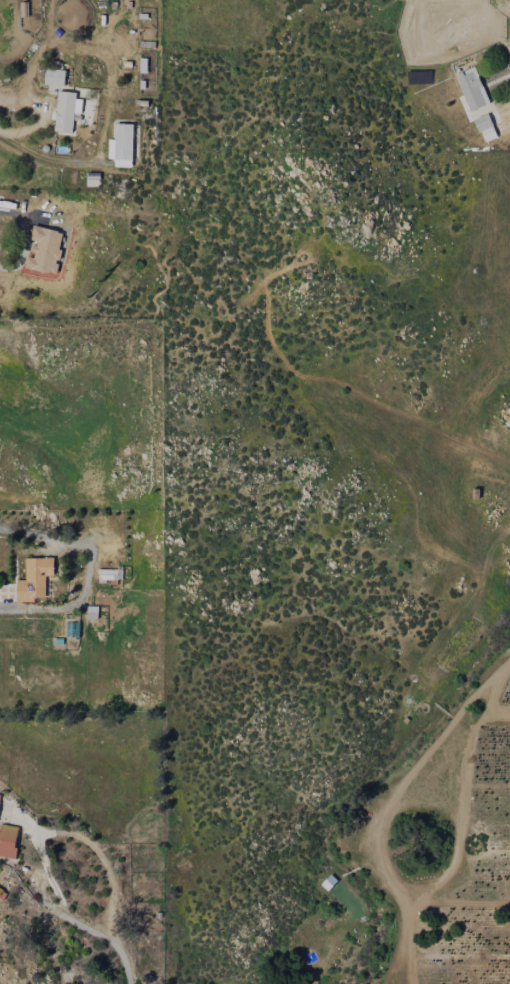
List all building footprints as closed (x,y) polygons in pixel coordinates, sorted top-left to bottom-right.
[(489,104),(475,66),(454,74),(469,112),(489,104)] [(44,85),(64,86),(65,70),(45,69),(44,85)] [(81,113),(82,99),(75,99),(76,92),(58,91),(54,131),(72,132),(74,112),(81,113)] [(497,137),(488,113),(474,119),(483,142),(497,137)] [(108,159),(115,159),(114,166),(132,167),(133,124),(115,123),(115,140),(109,139),(108,159)] [(25,268),(55,274),(64,231),(33,226),(29,242),(31,242),(25,268)] [(53,557),(25,558),(25,580),(17,580),(17,602),(35,602),(35,597),(45,597),(45,576),(54,576),(53,557)] [(121,569),(98,569),(98,580),(122,580),(121,569)] [(97,618),(97,606),(87,606),(87,618),(97,618)] [(15,858),(18,826),(0,824),(0,856),(15,858)]
